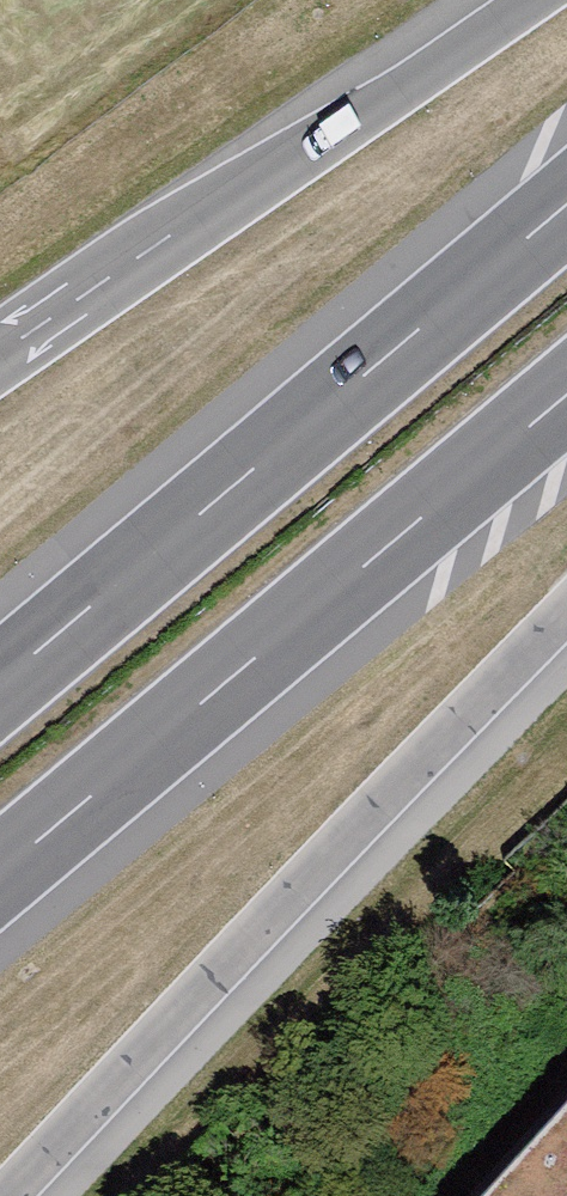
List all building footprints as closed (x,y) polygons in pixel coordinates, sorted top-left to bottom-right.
[(474,1195),(566,1195),(566,1094),(474,1195)]
